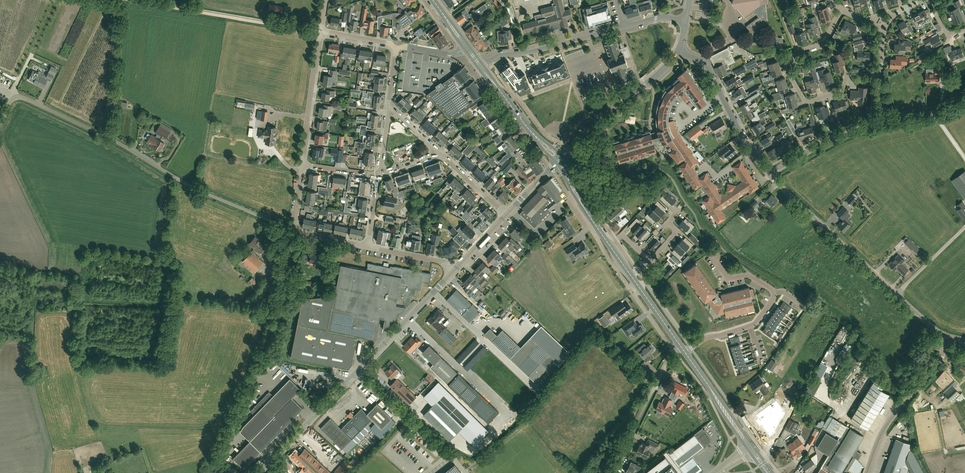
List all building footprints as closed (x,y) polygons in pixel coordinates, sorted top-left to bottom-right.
[(523,24),(525,32),(532,30),(534,35),(542,33),(540,27),(548,25),(549,31),(554,29),(555,29),(569,26),(568,21),(567,18),(572,17),(570,9),(565,10),(562,0),(554,0),(554,3),(552,3),(552,5),(541,8),(542,13),(534,15),(536,20),(523,24)] [(627,17),(639,14),(638,10),(636,4),(635,0),(631,0),(632,3),(631,3),(632,5),(625,7),(625,9),(626,13),(627,13),(627,17)] [(653,6),(652,4),(651,0),(645,2),(646,5),(645,5),(644,2),(636,4),(638,10),(641,9),(642,13),(652,10),(651,7),(653,6)] [(769,25),(768,23),(767,23),(765,3),(767,2),(767,0),(732,0),(731,1),(735,7),(736,6),(744,17),(745,17),(745,16),(754,9),(759,16),(746,26),(752,34),(766,25),(776,38),(776,42),(777,48),(782,48),(781,42),(783,42),(782,37),(778,38),(769,25)] [(876,8),(877,9),(880,8),(880,7),(883,6),(881,0),(874,0),(873,0),(876,8)] [(962,6),(959,0),(958,0),(953,2),(956,8),(962,6)] [(610,21),(610,20),(612,19),(607,1),(582,8),(587,27),(610,21)] [(424,16),(422,14),(426,11),(421,4),(416,8),(415,7),(407,12),(409,15),(414,12),(418,17),(420,19),(421,19),(424,17),(424,16)] [(461,12),(462,13),(455,17),(456,18),(456,19),(457,20),(460,24),(466,19),(469,16),(471,19),(488,8),(485,4),(475,11),(472,12),(470,14),(465,9),(461,12)] [(353,7),(349,6),(348,13),(347,16),(347,20),(350,21),(349,24),(351,24),(350,28),(356,29),(358,21),(357,21),(355,20),(355,17),(354,17),(355,15),(354,15),(352,15),(352,12),(353,7)] [(332,17),(331,20),(330,21),(330,24),(330,25),(334,25),(335,25),(335,26),(341,27),(342,21),(346,21),(348,8),(344,7),(342,19),(332,17)] [(366,19),(368,8),(363,7),(363,10),(361,19),(360,27),(366,28),(365,31),(369,31),(369,32),(373,33),(373,30),(372,29),(374,20),(373,20),(373,19),(370,19),(369,19),(366,19)] [(822,22),(830,19),(827,12),(828,12),(827,8),(823,9),(822,9),(818,10),(822,22)] [(951,20),(953,25),(963,21),(958,8),(949,11),(953,20),(951,20)] [(918,13),(923,20),(926,19),(927,21),(927,22),(928,22),(933,19),(928,11),(926,13),(924,9),(918,13)] [(401,13),(393,12),(393,26),(403,27),(404,28),(412,22),(405,12),(402,14),(401,13)] [(920,22),(923,20),(918,13),(913,16),(915,19),(912,20),(917,28),(921,26),(921,25),(921,24),(920,22)] [(384,34),(387,35),(389,27),(386,27),(387,24),(382,23),(383,17),(384,15),(378,16),(378,28),(381,28),(380,33),(381,33),(381,34),(381,35),(382,35),(383,35),(384,34)] [(809,34),(817,31),(816,28),(815,28),(814,26),(818,25),(815,16),(809,18),(810,23),(806,24),(809,34)] [(506,18),(499,23),(502,27),(509,22),(506,18)] [(856,26),(845,21),(841,28),(852,34),(852,33),(853,34),(854,35),(853,35),(854,40),(861,38),(860,33),(857,34),(855,28),(856,26)] [(907,27),(905,23),(904,21),(898,24),(903,32),(905,31),(907,34),(910,32),(911,33),(914,31),(910,25),(907,27)] [(472,42),(481,36),(478,33),(479,32),(476,29),(475,29),(470,22),(467,24),(467,25),(466,26),(465,27),(464,29),(465,31),(470,38),(472,42)] [(427,33),(430,38),(428,40),(427,45),(435,46),(436,42),(444,36),(441,31),(438,26),(427,33)] [(508,41),(508,39),(511,39),(510,30),(502,30),(502,33),(498,33),(498,40),(501,40),(501,41),(501,42),(507,41),(508,41)] [(798,44),(807,41),(804,32),(795,34),(798,44)] [(427,45),(428,40),(422,33),(417,37),(417,36),(411,40),(411,42),(427,45)] [(436,42),(435,46),(439,47),(440,48),(441,48),(445,45),(447,45),(448,45),(448,44),(448,43),(449,42),(444,36),(436,42)] [(481,36),(472,42),(475,46),(476,45),(478,49),(480,47),(482,47),(483,49),(488,46),(487,45),(491,43),(488,40),(485,42),(481,36)] [(942,42),(938,36),(933,39),(931,37),(924,41),(927,46),(932,43),(934,47),(942,42)] [(610,58),(608,59),(612,70),(614,70),(619,83),(630,79),(625,66),(628,65),(625,57),(630,55),(627,46),(625,47),(623,43),(623,42),(622,42),(621,42),(620,42),(620,43),(620,44),(621,48),(619,49),(616,41),(605,45),(610,58)] [(894,44),(894,52),(904,53),(904,49),(910,49),(910,43),(906,41),(899,41),(898,45),(894,44)] [(854,51),(857,51),(856,59),(869,60),(869,52),(861,52),(861,47),(864,46),(863,42),(853,46),(853,48),(854,48),(854,51)] [(338,52),(339,44),(332,43),(332,44),(330,44),(329,50),(335,51),(334,54),(337,54),(338,51),(338,52)] [(952,60),(964,56),(962,51),(961,48),(953,51),(951,45),(947,46),(949,52),(949,53),(950,56),(952,60)] [(351,60),(351,56),(355,57),(356,48),(350,47),(347,64),(350,65),(351,60)] [(732,72),(728,64),(734,61),(727,47),(709,56),(719,76),(722,75),(723,76),(732,72)] [(358,57),(357,61),(362,62),(365,62),(365,58),(367,50),(360,49),(359,57),(358,57)] [(936,52),(924,57),(926,61),(938,56),(936,52)] [(844,60),(843,60),(841,53),(835,55),(837,61),(833,62),(836,71),(843,69),(842,65),(845,64),(844,60)] [(377,58),(375,58),(373,66),(376,67),(377,62),(385,63),(386,56),(377,55),(377,58)] [(890,59),(890,67),(900,68),(900,64),(906,64),(906,57),(896,56),(896,60),(890,59)] [(756,60),(744,65),(733,70),(736,76),(747,70),(746,70),(757,65),(756,60)] [(500,68),(498,69),(499,70),(499,69),(502,72),(501,73),(502,73),(507,80),(509,83),(515,91),(518,90),(518,88),(523,86),(524,88),(529,86),(525,74),(521,75),(519,76),(512,66),(509,61),(504,65),(503,65),(499,65),(500,68)] [(770,70),(779,67),(777,61),(768,64),(766,65),(767,68),(769,67),(770,70)] [(533,74),(529,75),(533,87),(538,85),(541,84),(541,82),(543,81),(544,83),(549,81),(557,78),(556,76),(562,74),(563,76),(568,74),(568,73),(564,62),(559,64),(558,64),(554,66),(555,67),(551,69),(551,67),(549,68),(549,66),(547,67),(546,66),(542,68),(543,70),(544,72),(539,73),(539,72),(538,71),(533,73),(533,74)] [(43,88),(47,80),(50,82),(57,68),(51,66),(46,77),(33,70),(30,77),(29,80),(34,82),(33,83),(43,88)] [(471,75),(464,66),(454,73),(455,76),(443,85),(441,82),(436,86),(437,87),(426,95),(452,119),(483,96),(481,93),(483,92),(474,79),(474,80),(471,76),(471,75)] [(762,79),(763,82),(771,79),(770,76),(772,76),(781,73),(779,67),(770,70),(771,73),(769,74),(769,76),(762,79)] [(650,131),(613,142),(616,152),(617,151),(618,154),(617,154),(619,161),(626,159),(627,162),(656,153),(654,146),(663,143),(667,141),(672,148),(673,150),(669,153),(673,160),(676,165),(684,159),(686,162),(678,167),(680,170),(681,169),(685,176),(684,176),(688,181),(689,181),(693,187),(692,187),(694,190),(699,187),(701,185),(709,196),(701,201),(703,204),(704,203),(706,206),(708,209),(707,210),(711,215),(712,215),(718,223),(726,218),(721,211),(721,210),(723,208),(722,207),(725,205),(726,206),(729,204),(728,203),(734,199),(735,200),(740,197),(739,196),(745,192),(746,193),(748,191),(750,193),(758,187),(754,182),(755,181),(753,178),(753,179),(748,173),(749,172),(746,167),(745,168),(741,162),(732,167),(742,182),(735,186),(728,185),(727,192),(724,194),(722,195),(720,193),(719,194),(715,188),(716,187),(712,182),(711,182),(707,176),(708,176),(707,173),(699,178),(697,175),(692,167),(696,164),(699,162),(697,159),(696,160),(692,154),(693,153),(690,148),(689,148),(684,142),(685,142),(681,137),(679,134),(677,130),(675,131),(674,129),(676,128),(675,127),(675,125),(674,124),(674,122),(674,120),(670,121),(668,121),(668,118),(668,116),(669,113),(669,111),(670,108),(671,106),(672,104),(673,102),(674,100),(675,98),(677,96),(678,95),(680,93),(685,100),(686,100),(690,96),(694,101),(693,102),(695,105),(697,104),(699,107),(708,101),(703,95),(705,94),(695,82),(696,81),(686,69),(678,76),(679,77),(672,83),(670,85),(668,87),(667,89),(665,90),(664,92),(662,94),(662,95),(661,96),(660,99),(659,101),(658,103),(657,105),(657,108),(656,111),(656,114),(657,114),(657,115),(657,117),(657,121),(657,124),(658,127),(659,130),(655,132),(655,134),(651,135),(650,131)] [(804,85),(806,85),(808,92),(816,90),(815,88),(819,87),(818,84),(819,83),(815,69),(813,69),(812,72),(813,77),(812,79),(803,82),(804,85)] [(825,69),(818,71),(821,82),(824,81),(825,84),(833,82),(829,71),(826,72),(825,69)] [(936,77),(936,72),(931,72),(931,69),(926,69),(926,73),(926,83),(935,82),(935,77),(936,77)] [(335,81),(336,71),(330,70),(330,73),(330,76),(325,75),(323,84),(331,85),(332,80),(335,81)] [(953,82),(951,70),(944,71),(946,83),(953,82)] [(742,80),(743,83),(749,80),(750,80),(752,79),(754,78),(752,73),(747,76),(747,77),(742,80)] [(377,77),(377,75),(369,74),(369,78),(375,79),(375,83),(383,84),(384,77),(377,77)] [(726,81),(729,87),(737,82),(738,83),(741,81),(739,78),(736,80),(734,76),(726,81)] [(776,78),(771,79),(763,82),(764,85),(768,83),(772,82),(772,83),(773,85),(776,83),(778,87),(787,84),(785,78),(780,79),(779,80),(778,77),(776,78)] [(10,84),(0,80),(0,89),(7,92),(10,84)] [(787,84),(778,87),(780,93),(789,90),(787,84)] [(748,91),(750,94),(753,92),(756,90),(760,88),(758,85),(748,91)] [(738,88),(739,89),(736,91),(733,93),(736,99),(743,95),(746,93),(742,86),(738,88)] [(866,105),(867,88),(860,87),(860,91),(850,91),(850,100),(858,100),(857,104),(866,105)] [(335,97),(336,91),(327,89),(327,93),(322,92),(321,98),(329,100),(330,96),(335,97)] [(744,98),(746,101),(758,94),(756,90),(753,92),(750,94),(744,98)] [(411,93),(407,97),(407,96),(405,99),(402,97),(397,103),(401,107),(413,95),(411,93)] [(787,102),(796,99),(795,97),(796,97),(795,94),(795,93),(794,94),(794,93),(785,96),(780,98),(779,95),(772,98),(774,101),(780,99),(780,98),(782,98),(783,100),(786,99),(787,102)] [(413,95),(401,107),(406,111),(412,105),(409,103),(412,101),(411,100),(415,97),(413,95)] [(786,108),(780,110),(782,113),(788,111),(788,109),(798,106),(798,105),(798,104),(798,101),(797,101),(796,101),(796,99),(787,102),(788,105),(785,106),(786,108)] [(380,108),(380,102),(365,100),(364,103),(370,104),(369,107),(380,108)] [(424,103),(428,108),(432,104),(429,100),(424,103)] [(483,111),(491,106),(487,100),(479,106),(480,108),(478,109),(478,110),(480,113),(483,111)] [(833,115),(837,113),(837,112),(840,111),(840,110),(846,108),(846,107),(849,106),(847,100),(844,101),(844,100),(837,102),(837,101),(833,102),(834,107),(831,109),(833,115)] [(749,106),(747,102),(740,106),(741,107),(740,107),(742,110),(743,110),(744,113),(757,105),(755,102),(752,104),(749,106)] [(425,106),(424,104),(420,108),(420,107),(417,110),(415,108),(409,114),(414,118),(425,106)] [(331,112),(332,106),(324,105),(324,108),(320,107),(319,114),(327,115),(327,111),(331,112)] [(753,122),(757,120),(764,116),(766,115),(764,111),(757,115),(757,114),(757,113),(755,110),(759,108),(757,105),(744,113),(748,119),(751,117),(752,118),(751,119),(753,122)] [(824,120),(831,118),(827,107),(824,108),(823,105),(815,108),(819,118),(823,117),(824,120)] [(424,111),(427,107),(425,106),(414,118),(418,122),(424,116),(422,114),(424,112),(424,111)] [(491,106),(483,111),(487,117),(495,112),(491,106)] [(261,120),(266,121),(268,112),(262,111),(258,111),(257,119),(261,119),(261,120)] [(765,124),(764,121),(766,120),(764,116),(757,120),(759,122),(752,126),(754,128),(753,129),(755,133),(756,133),(760,131),(760,132),(764,130),(762,126),(765,124)] [(495,128),(503,123),(499,117),(491,123),(495,128)] [(377,127),(378,121),(357,118),(356,121),(368,122),(368,126),(377,127)] [(721,118),(710,124),(716,134),(715,134),(717,138),(722,135),(720,131),(727,127),(721,118)] [(795,135),(798,134),(797,132),(789,118),(786,120),(795,135)] [(426,129),(432,123),(427,119),(421,125),(426,129)] [(322,129),(323,125),(327,125),(327,121),(323,120),(323,122),(318,121),(317,123),(316,123),(316,128),(322,129)] [(450,128),(451,126),(454,123),(452,122),(448,126),(444,130),(446,132),(450,128)] [(768,131),(776,127),(773,122),(765,126),(768,131)] [(432,123),(426,129),(431,134),(436,128),(432,123)] [(458,127),(454,123),(451,126),(450,128),(446,132),(448,134),(453,128),(455,130),(458,127)] [(494,134),(498,132),(499,134),(507,128),(503,123),(495,128),(492,131),(494,134)] [(803,125),(803,124),(797,126),(796,127),(797,131),(800,139),(806,137),(803,125)] [(803,125),(806,137),(813,135),(811,127),(807,128),(806,124),(803,125)] [(161,140),(156,148),(160,150),(162,146),(163,147),(165,144),(164,144),(164,143),(164,142),(170,131),(160,125),(155,132),(161,136),(159,139),(161,140)] [(706,128),(703,130),(698,125),(687,134),(692,140),(703,132),(705,134),(708,131),(706,128)] [(266,138),(266,143),(274,144),(276,128),(268,127),(267,131),(260,130),(259,137),(266,138)] [(366,135),(366,139),(375,140),(376,134),(372,133),(368,133),(366,132),(366,129),(360,128),(360,132),(359,134),(363,135),(366,135)] [(444,134),(442,133),(439,130),(434,136),(438,141),(444,134)] [(458,134),(466,141),(469,138),(461,130),(458,134)] [(150,144),(156,148),(161,140),(159,139),(155,137),(154,136),(152,135),(151,135),(148,133),(145,137),(149,140),(147,142),(150,144)] [(761,140),(764,146),(771,142),(769,139),(772,137),(770,133),(765,136),(766,138),(761,140)] [(785,134),(783,135),(782,133),(776,137),(778,141),(785,138),(785,137),(786,136),(785,134)] [(327,140),(328,135),(321,134),(321,135),(316,134),(315,142),(323,143),(324,140),(327,140)] [(444,144),(448,140),(448,139),(446,136),(444,134),(438,141),(443,145),(444,144)] [(503,148),(507,145),(515,140),(511,134),(504,140),(505,142),(501,145),(503,148)] [(374,146),(375,140),(366,139),(363,138),(362,142),(358,141),(355,141),(354,146),(358,147),(364,148),(364,145),(367,145),(374,146)] [(469,138),(466,141),(469,144),(468,145),(470,148),(472,146),(475,143),(469,138)] [(783,147),(789,143),(786,138),(779,142),(783,147)] [(515,140),(507,145),(512,151),(519,145),(515,140)] [(453,154),(458,149),(460,147),(457,143),(455,143),(454,145),(449,150),(453,154)] [(474,149),(477,152),(480,149),(475,143),(472,146),(470,148),(473,150),(474,149)] [(727,146),(718,153),(722,158),(725,155),(728,159),(736,152),(732,146),(729,148),(727,146)] [(774,148),(767,152),(772,159),(778,155),(777,153),(781,150),(779,146),(774,149),(774,148)] [(364,153),(363,157),(372,158),(373,152),(369,151),(366,151),(363,151),(364,148),(358,147),(357,150),(361,150),(361,153),(364,153)] [(322,160),(324,149),(320,148),(320,149),(314,149),(312,158),(319,159),(322,160)] [(337,149),(336,156),(335,161),(341,162),(343,150),(337,149)] [(463,153),(462,152),(458,149),(453,154),(458,158),(463,153)] [(694,153),(699,158),(697,159),(699,162),(701,160),(704,158),(697,150),(694,153)] [(537,174),(537,173),(543,169),(535,157),(533,159),(530,154),(523,159),(527,164),(529,163),(533,169),(534,169),(537,174)] [(465,165),(470,160),(466,157),(466,156),(461,161),(465,165)] [(506,173),(514,164),(507,159),(500,167),(506,173)] [(470,160),(465,165),(469,169),(474,164),(470,160)] [(433,164),(436,172),(441,170),(439,162),(433,164)] [(430,174),(436,172),(433,164),(427,166),(430,174)] [(527,174),(524,171),(519,166),(515,170),(524,179),(529,184),(533,180),(531,178),(537,174),(537,173),(537,174),(534,169),(533,169),(527,174)] [(477,176),(482,171),(478,167),(473,172),(477,176)] [(417,170),(420,177),(426,175),(423,168),(417,170)] [(490,187),(495,181),(493,179),(495,178),(494,176),(498,171),(495,168),(490,173),(490,174),(488,176),(487,177),(489,179),(485,183),(487,185),(486,186),(488,188),(489,187),(490,187)] [(414,179),(420,177),(417,170),(412,171),(414,179)] [(482,171),(477,176),(481,180),(486,175),(482,171)] [(402,175),(405,182),(411,180),(408,173),(402,175)] [(399,184),(405,182),(402,175),(396,177),(399,184)] [(361,185),(361,187),(369,188),(370,182),(367,181),(367,178),(356,177),(356,180),(359,182),(361,182),(361,185)] [(444,190),(447,187),(448,188),(451,186),(453,188),(459,181),(455,177),(451,180),(449,183),(450,183),(449,184),(448,185),(446,183),(442,187),(442,188),(444,190)] [(393,191),(395,190),(394,187),(395,187),(392,178),(385,180),(388,189),(392,188),(393,191)] [(514,178),(507,185),(508,186),(507,187),(510,189),(516,194),(520,188),(518,186),(520,184),(519,183),(514,178)] [(423,187),(431,185),(429,179),(426,180),(426,182),(422,183),(423,187)] [(550,211),(555,207),(554,206),(558,203),(557,202),(562,198),(559,193),(560,192),(550,179),(543,184),(538,190),(539,191),(522,208),(524,210),(520,214),(534,227),(542,220),(540,218),(549,209),(549,210),(550,211)] [(453,188),(455,190),(452,192),(453,193),(450,197),(451,198),(450,199),(452,201),(453,200),(458,194),(456,193),(458,191),(463,185),(459,181),(453,188)] [(330,187),(331,182),(328,182),(327,188),(319,186),(319,190),(329,191),(330,187)] [(499,189),(498,188),(501,186),(497,183),(495,185),(494,185),(491,189),(495,193),(499,189)] [(634,183),(622,195),(625,199),(638,187),(634,183)] [(666,187),(664,189),(667,192),(668,191),(669,193),(671,195),(673,193),(666,187)] [(504,201),(505,201),(506,201),(508,199),(508,198),(509,197),(506,194),(507,193),(501,188),(499,190),(502,192),(498,196),(504,201)] [(461,199),(463,197),(465,199),(471,192),(467,189),(462,194),(460,196),(458,194),(453,200),(455,202),(456,201),(459,198),(461,199)] [(325,195),(326,195),(325,199),(328,200),(328,198),(329,191),(319,190),(318,193),(325,194),(325,195)] [(471,192),(465,199),(468,202),(469,201),(471,202),(476,197),(471,192)] [(671,204),(672,204),(672,203),(676,199),(671,195),(669,193),(665,197),(664,196),(661,199),(668,206),(671,204)] [(775,203),(778,200),(772,194),(768,198),(767,198),(763,201),(766,203),(768,201),(773,206),(776,203),(775,203)] [(850,205),(856,198),(853,195),(847,202),(850,205)] [(385,200),(384,200),(383,207),(393,208),(394,205),(395,205),(397,198),(386,196),(385,200)] [(753,208),(758,203),(755,200),(750,205),(753,208)] [(659,201),(656,204),(657,205),(653,210),(660,216),(664,213),(664,212),(665,211),(664,211),(666,208),(659,201)] [(367,205),(358,204),(352,203),(352,207),(358,207),(357,211),(366,212),(367,205)] [(466,211),(471,206),(468,204),(462,211),(464,213),(466,211)] [(612,212),(608,216),(609,216),(610,217),(610,218),(610,219),(611,220),(612,220),(612,221),(615,218),(617,220),(628,212),(621,204),(612,212)] [(471,206),(466,211),(471,215),(473,213),(471,212),(475,208),(472,205),(471,206)] [(482,208),(479,211),(482,213),(481,214),(484,217),(486,215),(489,218),(491,216),(495,213),(492,210),(492,211),(487,207),(484,210),(482,208)] [(841,223),(839,226),(843,231),(849,225),(845,221),(851,215),(847,212),(848,211),(843,207),(836,214),(841,218),(842,217),(844,219),(840,222),(841,223)] [(645,216),(653,223),(655,220),(656,221),(657,220),(660,216),(653,210),(649,214),(648,213),(645,216)] [(464,213),(461,217),(463,219),(466,222),(465,223),(466,224),(472,229),(475,226),(478,229),(485,222),(476,214),(475,214),(474,213),(471,216),(471,215),(466,211),(464,213)] [(356,216),(359,216),(359,213),(352,212),(351,215),(351,219),(354,220),(355,215),(356,216)] [(309,227),(310,219),(311,217),(311,214),(308,213),(307,218),(304,218),(303,226),(309,227)] [(565,228),(571,224),(566,218),(560,222),(565,228),(562,230),(563,230),(565,228)] [(632,228),(631,229),(632,230),(636,233),(642,226),(638,222),(639,221),(636,218),(629,226),(632,228)] [(682,220),(678,225),(685,231),(687,233),(691,229),(691,228),(694,226),(686,218),(683,220),(682,220)] [(324,230),(326,222),(320,221),(318,229),(324,230)] [(340,233),(342,222),(341,222),(340,222),(339,225),(335,224),(334,232),(340,233)] [(362,226),(360,226),(361,223),(358,223),(357,228),(355,236),(361,238),(362,234),(366,234),(367,225),(363,224),(362,226)] [(461,225),(457,230),(459,231),(463,235),(465,233),(470,237),(471,236),(472,237),(475,234),(474,233),(475,232),(472,229),(466,224),(464,227),(461,225)] [(565,228),(563,230),(567,236),(569,235),(575,231),(571,224),(565,228)] [(644,239),(651,232),(648,229),(647,230),(642,226),(636,233),(639,237),(640,237),(641,238),(641,237),(644,239)] [(521,233),(519,232),(515,228),(511,232),(513,234),(512,235),(518,241),(523,236),(520,233),(521,233)] [(379,230),(377,241),(386,243),(387,238),(389,239),(390,233),(388,232),(379,230)] [(467,239),(463,235),(459,231),(453,237),(461,245),(467,239)] [(398,245),(401,233),(398,233),(394,232),(392,241),(393,241),(393,244),(398,245)] [(434,252),(435,245),(439,246),(441,235),(434,233),(432,243),(428,242),(427,250),(434,252)] [(407,241),(406,245),(410,246),(410,247),(419,249),(420,240),(421,235),(412,234),(412,238),(411,238),(411,239),(408,238),(407,238),(407,241)] [(523,237),(524,238),(531,244),(533,241),(530,239),(531,238),(526,234),(523,237)] [(649,245),(653,249),(659,242),(655,238),(656,237),(653,234),(646,241),(648,244),(648,245),(649,245)] [(259,253),(265,246),(255,237),(249,244),(254,248),(251,252),(243,261),(255,272),(263,262),(259,258),(259,257),(255,254),(255,255),(254,254),(257,251),(259,253)] [(502,241),(511,250),(514,247),(517,250),(520,246),(511,238),(509,240),(507,237),(502,241)] [(682,239),(678,244),(685,250),(689,246),(690,247),(693,244),(685,237),(683,240),(682,239)] [(449,247),(445,246),(443,254),(444,254),(445,255),(447,255),(448,255),(451,256),(461,246),(454,239),(450,244),(451,245),(449,247)] [(547,248),(548,247),(550,249),(552,248),(551,246),(553,244),(549,239),(542,245),(545,249),(547,248)] [(908,239),(905,242),(907,245),(911,249),(912,248),(915,245),(911,241),(908,239)] [(514,260),(513,258),(510,256),(510,257),(506,253),(507,252),(509,253),(511,250),(502,241),(498,246),(504,251),(506,253),(504,255),(510,260),(511,261),(512,262),(514,260)] [(575,254),(579,259),(585,254),(586,255),(588,255),(588,254),(589,253),(588,252),(589,251),(584,244),(577,249),(575,246),(567,252),(570,257),(575,254)] [(674,249),(672,252),(679,259),(686,251),(685,250),(678,244),(673,248),(674,249)] [(505,262),(506,261),(507,263),(509,263),(510,261),(510,260),(504,255),(502,257),(500,255),(495,249),(491,254),(499,262),(501,260),(501,261),(502,260),(505,262)] [(228,252),(226,255),(232,261),(235,259),(228,252)] [(323,266),(324,260),(320,259),(321,255),(311,254),(311,255),(302,254),(301,261),(306,262),(306,260),(310,261),(319,263),(318,265),(323,266)] [(492,264),(492,263),(494,265),(492,267),(497,271),(498,273),(501,270),(499,269),(496,266),(499,263),(498,262),(499,262),(491,254),(486,258),(492,264)] [(897,269),(903,274),(908,269),(902,263),(905,261),(898,255),(889,264),(896,270),(897,269)] [(669,265),(670,264),(667,261),(660,268),(663,271),(662,271),(662,272),(663,272),(667,276),(674,269),(669,265)] [(479,266),(485,271),(489,267),(483,262),(479,266)] [(390,265),(390,268),(368,263),(367,270),(341,265),(335,295),(303,298),(291,357),(348,368),(352,364),(358,336),(376,339),(380,318),(385,319),(383,327),(387,328),(405,309),(405,307),(396,305),(397,303),(403,304),(404,300),(410,301),(412,295),(416,296),(418,285),(420,285),(421,281),(429,283),(431,274),(390,265)] [(686,270),(684,272),(705,301),(708,300),(716,312),(724,310),(726,317),(755,310),(752,301),(751,301),(750,297),(754,296),(752,289),(749,289),(749,287),(721,294),(721,293),(718,292),(716,294),(695,264),(693,266),(691,263),(684,268),(686,270)] [(481,279),(487,285),(489,283),(484,279),(486,277),(485,277),(487,274),(485,271),(479,266),(475,270),(482,278),(481,279)] [(238,277),(240,272),(234,269),(231,274),(238,277)] [(471,274),(469,276),(469,275),(466,278),(473,284),(473,283),(477,287),(480,283),(481,283),(479,285),(481,287),(483,286),(485,288),(487,285),(481,279),(479,281),(471,274)] [(252,277),(249,281),(247,283),(250,285),(252,283),(254,285),(257,281),(252,277)] [(473,284),(466,278),(464,280),(465,281),(463,283),(465,285),(462,287),(467,291),(471,296),(474,298),(475,299),(477,296),(473,291),(476,287),(473,284)] [(450,297),(447,300),(470,322),(477,314),(470,306),(469,308),(463,302),(464,301),(462,299),(461,300),(455,294),(451,298),(450,297)] [(783,301),(779,308),(785,312),(787,313),(791,307),(783,301)] [(624,305),(622,302),(610,311),(614,317),(619,313),(622,317),(626,314),(629,312),(632,309),(628,303),(624,305)] [(778,307),(776,310),(783,315),(785,312),(779,308),(778,307)] [(444,315),(438,309),(428,320),(440,332),(439,334),(451,345),(457,338),(445,327),(444,328),(438,322),(444,315)] [(776,310),(774,313),(781,318),(783,315),(776,310)] [(774,313),(771,315),(779,321),(781,318),(774,313)] [(610,323),(604,315),(598,319),(604,327),(610,323)] [(771,315),(769,318),(777,324),(779,321),(771,315)] [(769,318),(767,321),(775,327),(777,324),(769,318)] [(642,325),(641,326),(640,325),(639,326),(638,324),(637,324),(636,324),(634,320),(623,328),(628,335),(632,332),(635,336),(644,330),(643,329),(644,328),(642,325)] [(767,321),(765,324),(766,325),(773,330),(775,327),(767,321)] [(466,324),(464,327),(466,330),(464,333),(474,341),(479,335),(466,324)] [(766,325),(762,331),(770,337),(774,331),(773,330),(766,325)] [(490,328),(484,334),(528,376),(548,355),(553,361),(559,366),(570,352),(548,332),(528,354),(521,347),(502,329),(497,335),(490,328)] [(622,338),(619,340),(621,344),(628,340),(623,331),(619,333),(622,338)] [(739,336),(730,339),(732,346),(739,344),(741,343),(739,336)] [(411,352),(421,342),(417,337),(415,340),(412,337),(404,346),(411,352)] [(642,350),(641,351),(643,354),(641,356),(646,362),(651,357),(649,354),(654,350),(652,347),(652,346),(651,345),(650,345),(649,344),(646,346),(644,344),(640,347),(642,350)] [(498,410),(429,345),(422,352),(434,363),(430,367),(488,421),(498,410)] [(777,363),(771,359),(765,367),(772,371),(777,363)] [(640,367),(635,360),(632,363),(637,369),(640,367)] [(409,404),(416,397),(397,378),(402,373),(401,373),(401,372),(393,364),(385,372),(391,378),(392,378),(394,381),(390,385),(409,404)] [(746,364),(738,367),(741,374),(750,371),(747,364),(746,364)] [(945,369),(938,378),(940,380),(948,371),(945,369)] [(764,394),(769,390),(765,384),(760,377),(751,384),(755,391),(760,388),(764,394)] [(813,395),(820,382),(811,377),(804,390),(813,395)] [(276,415),(293,398),(301,389),(291,379),(274,396),(270,392),(261,400),(276,415)] [(868,429),(889,393),(881,389),(883,385),(874,379),(851,418),(868,429)] [(433,405),(423,415),(436,427),(439,430),(450,440),(459,431),(460,430),(474,444),(488,430),(438,382),(425,396),(433,404),(433,405)] [(685,387),(675,382),(672,388),(673,389),(672,391),(678,394),(679,392),(682,393),(684,394),(687,388),(685,387)] [(952,386),(944,393),(951,401),(960,394),(952,386)] [(661,403),(662,403),(669,406),(672,400),(665,397),(663,400),(662,400),(661,403)] [(250,441),(261,451),(303,408),(293,398),(276,415),(250,441)] [(250,441),(276,415),(261,400),(251,411),(255,415),(244,426),(240,431),(250,441)] [(758,418),(755,420),(760,427),(762,425),(770,437),(776,432),(775,430),(785,413),(776,400),(756,415),(758,418)] [(672,408),(669,406),(662,403),(661,403),(659,401),(655,409),(668,416),(672,408)] [(330,419),(321,428),(342,449),(343,449),(347,453),(372,427),(372,426),(375,422),(381,428),(392,417),(377,403),(367,414),(361,408),(341,429),(330,418),(330,419)] [(811,435),(812,435),(807,443),(812,445),(819,432),(823,426),(827,428),(833,418),(829,416),(825,422),(821,420),(820,422),(819,422),(816,426),(817,426),(815,429),(814,429),(811,435)] [(790,419),(785,428),(791,431),(793,427),(798,429),(800,425),(790,419)] [(838,435),(845,425),(837,420),(831,431),(838,435)] [(781,432),(786,424),(782,421),(777,430),(781,432)] [(837,451),(849,459),(851,455),(858,459),(861,454),(856,451),(857,450),(856,449),(864,436),(851,428),(846,425),(838,439),(835,444),(839,447),(837,451)] [(669,453),(684,472),(696,472),(702,469),(692,456),(697,451),(700,455),(702,455),(705,453),(705,450),(703,447),(703,446),(709,442),(710,438),(704,430),(702,428),(674,449),(669,453)] [(830,435),(825,432),(816,448),(828,455),(821,467),(830,472),(848,472),(846,472),(847,472),(846,471),(847,470),(843,468),(849,459),(837,451),(839,447),(835,444),(838,439),(838,440),(830,435)] [(795,440),(788,445),(791,451),(792,451),(791,452),(793,456),(795,458),(796,457),(803,453),(801,450),(805,447),(801,441),(798,437),(795,440)] [(636,452),(643,456),(645,457),(646,455),(649,450),(655,453),(659,445),(651,441),(648,439),(646,444),(642,442),(640,445),(639,445),(637,448),(636,449),(635,451),(636,452)] [(883,472),(906,472),(908,468),(911,472),(923,472),(909,447),(910,444),(895,439),(883,472)] [(248,443),(243,448),(233,458),(244,468),(261,451),(261,452),(261,451),(250,441),(248,443)] [(292,456),(293,457),(292,457),(302,467),(297,472),(298,472),(331,472),(307,450),(305,449),(301,454),(299,455),(295,452),(292,456)] [(643,472),(673,472),(676,471),(671,464),(665,456),(643,472)] [(806,462),(802,465),(802,466),(807,471),(816,465),(811,459),(806,462)] [(352,466),(345,460),(335,471),(334,472),(346,472),(352,466)] [(631,460),(626,472),(633,472),(642,466),(631,460)] [(461,471),(455,464),(443,472),(458,472),(461,471)]
